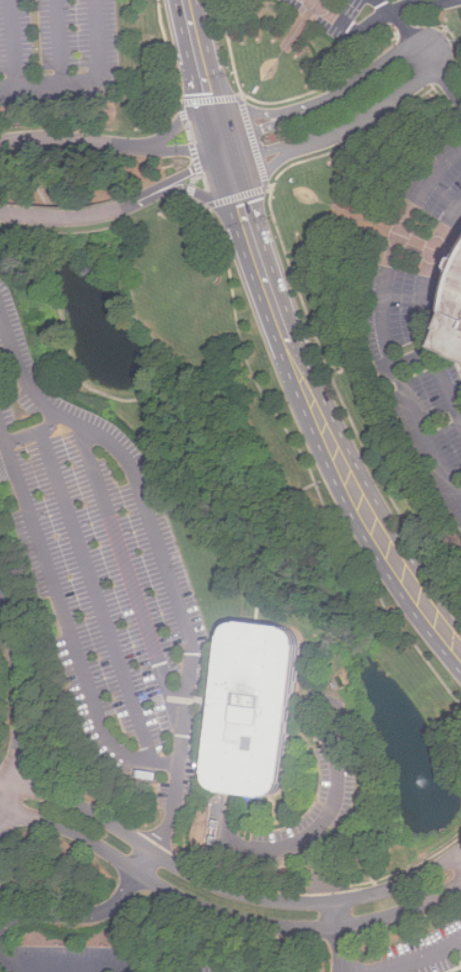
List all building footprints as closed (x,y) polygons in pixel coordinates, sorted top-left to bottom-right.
[(460,355),(460,271),(433,344),(460,355)] [(214,794),(260,798),(266,798),(271,796),(276,791),(279,787),(279,782),(296,646),(295,640),(293,634),(290,631),(286,629),(281,628),(236,623),(231,624),(225,626),(222,630),(220,634),(217,640),(200,776),(200,781),(201,787),(205,791),(209,793),(214,794)]
